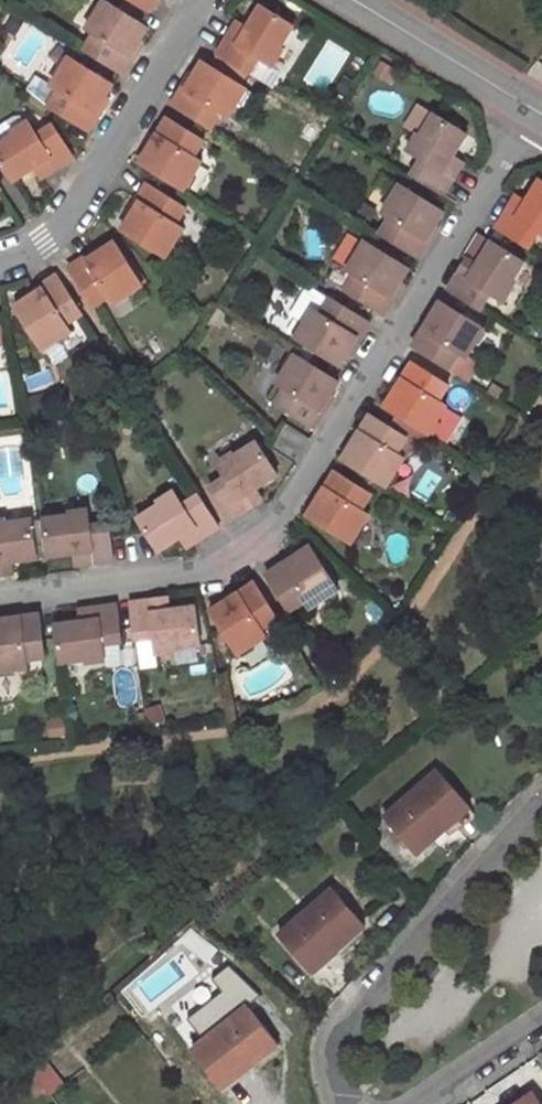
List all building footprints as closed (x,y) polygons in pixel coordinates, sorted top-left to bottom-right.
[(148,17),(158,0),(120,0),(148,17)] [(119,77),(148,30),(104,3),(87,32),(95,36),(83,55),(119,77)] [(246,33),(240,42),(229,36),(215,59),(247,79),(256,64),(267,70),(290,32),(258,12),(246,33)] [(235,27),(229,36),(240,42),(246,33),(235,27)] [(36,104),(84,134),(112,89),(68,63),(51,91),(35,82),(26,96),(36,104)] [(175,111),(213,135),(223,120),(230,124),(247,96),(203,68),(175,111)] [(444,167),(449,158),(462,136),(430,116),(407,155),(418,162),(407,179),(440,198),(455,173),(444,167)] [(12,186),(32,174),(41,167),(48,178),(72,163),(52,132),(37,141),(29,130),(20,136),(11,122),(0,129),(0,168),(12,186)] [(141,168),(185,196),(203,167),(196,163),(205,147),(168,124),(141,168)] [(444,167),(455,173),(460,165),(449,158),(444,167)] [(38,184),(48,178),(41,167),(32,174),(38,184)] [(538,185),(525,204),(519,213),(509,207),(494,231),(525,251),(535,235),(541,239),(541,187),(538,185)] [(377,238),(413,261),(441,216),(397,188),(379,218),(387,223),(377,238)] [(166,262),(183,233),(176,228),(186,211),(149,189),(121,234),(166,262)] [(525,204),(514,198),(509,207),(519,213),(525,204)] [(380,315),(406,272),(361,245),(345,271),(337,266),(326,283),(380,315)] [(477,267),(472,276),(461,270),(446,294),(477,313),(487,298),(498,304),(521,266),(490,246),(477,267)] [(115,309),(143,290),(115,248),(71,277),(93,312),(110,301),(115,309)] [(461,270),(472,276),(477,267),(467,260),(461,270)] [(14,313),(43,356),(71,338),(65,330),(82,319),(59,284),(14,313)] [(289,319),(304,328),(312,314),(319,318),(330,302),(308,288),(289,319)] [(295,342),(338,370),(366,325),(330,302),(319,318),(312,314),(304,328),(295,342)] [(440,306),(412,351),(466,384),(476,368),(465,360),(482,332),(440,306)] [(309,430),(338,385),(292,357),(264,404),(309,430)] [(384,410),(428,437),(445,409),(438,405),(448,389),(411,366),(384,410)] [(385,489),(403,460),(396,455),(404,441),(370,420),(343,463),(385,489)] [(258,441),(220,465),(227,476),(210,486),(231,519),(256,503),(249,491),(257,486),(278,473),(258,441)] [(308,520),(349,546),(367,517),(361,513),(371,497),(335,475),(308,520)] [(265,496),(257,486),(249,491),(256,503),(265,496)] [(178,494),(138,519),(159,551),(179,538),(188,532),(196,543),(220,528),(199,495),(185,505),(178,494)] [(90,517),(44,522),(49,560),(74,557),(84,556),(86,567),(114,563),(110,527),(92,529),(90,517)] [(7,579),(5,567),(16,565),(39,562),(34,524),(0,529),(0,580),(7,579)] [(186,550),(196,543),(188,532),(179,538),(186,550)] [(311,548),(267,575),(290,610),(306,600),(311,608),(338,590),(311,548)] [(76,568),(86,567),(84,556),(74,557),(76,568)] [(5,567),(7,579),(17,577),(16,565),(5,567)] [(212,614),(239,657),(268,639),(263,631),(278,622),(255,587),(212,614)] [(167,602),(158,603),(159,614),(169,613),(167,602)] [(169,613),(159,614),(158,603),(130,607),(135,644),(154,642),(156,655),(202,648),(197,610),(169,613)] [(60,668),(105,662),(103,650),(121,647),(117,610),(89,613),(90,624),(80,625),(54,629),(60,668)] [(79,615),(80,625),(90,624),(89,613),(79,615)] [(38,672),(37,662),(50,660),(44,618),(0,624),(0,677),(38,672)] [(439,771),(387,818),(419,854),(447,830),(445,828),(470,806),(439,771)] [(292,852),(302,843),(294,833),(283,842),(292,852)] [(333,889),(280,936),(311,972),(335,950),(336,952),(365,926),(333,889)] [(231,963),(212,979),(224,993),(199,1014),(215,1032),(259,994),(231,963)] [(249,1008),(194,1051),(223,1087),(247,1068),(248,1069),(279,1045),(249,1008)] [(37,1077),(50,1067),(38,1053),(27,1063),(37,1077)] [(64,1085),(50,1067),(37,1077),(52,1095),(64,1085)] [(533,1095),(520,1103),(540,1103),(533,1095)]
